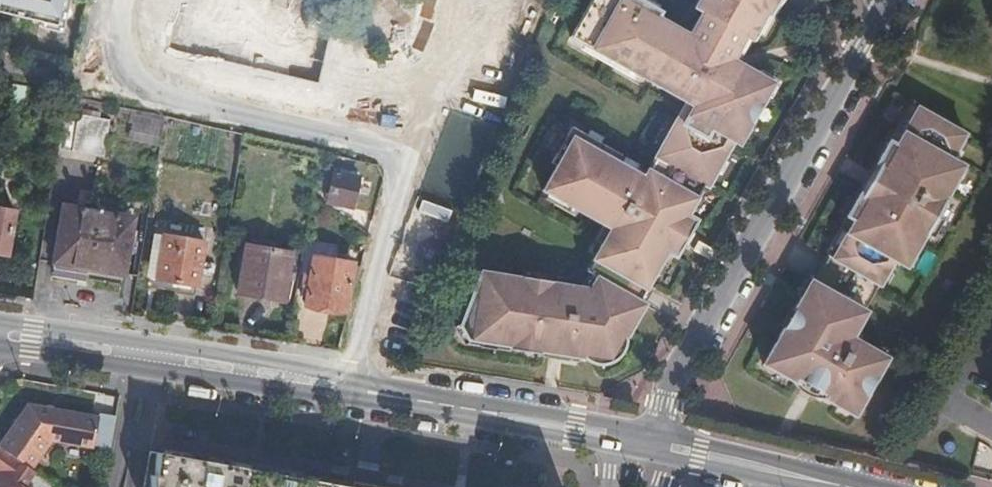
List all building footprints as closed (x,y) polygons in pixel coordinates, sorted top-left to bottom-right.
[(54,22),(59,0),(0,0),(0,9),(54,22)] [(706,187),(731,143),(736,147),(770,86),(730,62),(742,40),(747,42),(762,16),(765,18),(775,0),(700,0),(694,11),(701,15),(688,38),(621,0),(591,0),(570,40),(684,105),(654,157),(703,185),(706,187)] [(8,99),(21,102),(24,88),(11,85),(8,99)] [(965,134),(913,105),(891,142),(887,140),(874,163),(879,166),(862,198),(856,194),(843,217),(846,219),(827,255),(879,285),(892,262),(907,269),(912,261),(910,259),(925,235),(933,239),(936,234),(950,208),(953,203),(945,199),(964,165),(952,158),(965,134)] [(891,142),(913,105),(905,106),(887,140),(891,142)] [(110,122),(65,113),(59,149),(103,157),(110,122)] [(132,132),(155,136),(158,121),(135,116),(132,132)] [(703,185),(654,157),(647,170),(644,168),(641,173),(575,138),(544,192),(609,230),(586,270),(589,273),(582,286),(553,282),(553,279),(523,275),(522,277),(483,270),(480,274),(471,336),(510,343),(509,347),(539,352),(540,348),(584,356),(584,354),(611,359),(644,303),(638,301),(666,251),(674,256),(694,218),(687,214),(703,185)] [(879,166),(874,163),(870,167),(867,171),(861,180),(857,188),(856,194),(862,198),(879,166)] [(328,203),(351,208),(359,176),(334,170),(328,203)] [(57,273),(84,278),(86,268),(124,274),(128,253),(133,254),(135,241),(130,240),(134,218),(120,216),(122,208),(79,201),(78,209),(64,206),(54,262),(58,263),(57,273)] [(954,211),(950,208),(936,234),(939,236),(954,211)] [(6,255),(14,211),(0,209),(0,254),(6,255)] [(846,219),(843,217),(823,253),(827,255),(846,219)] [(158,280),(197,287),(204,243),(165,235),(158,280)] [(239,294),(283,301),(291,254),(247,245),(239,294)] [(865,310),(879,285),(827,255),(812,280),(865,310)] [(306,306),(345,313),(352,264),(314,257),(306,306)] [(868,312),(865,310),(812,280),(810,279),(809,278),(807,282),(799,297),(784,322),(773,343),(761,365),(795,384),(823,399),(824,399),(854,416),(887,357),(852,339),(868,312)] [(799,297),(807,282),(803,280),(795,295),(799,297)] [(770,341),(773,343),(784,322),(781,320),(770,341)] [(816,400),(823,399),(795,384),(798,390),(804,396),(810,399),(816,400)] [(117,417),(99,413),(98,418),(28,407),(0,445),(0,447),(31,469),(52,441),(111,449),(117,417)] [(0,447),(0,474),(5,478),(0,484),(0,486),(23,486),(35,471),(31,469),(0,447)] [(152,486),(350,486),(158,454),(152,486)]
